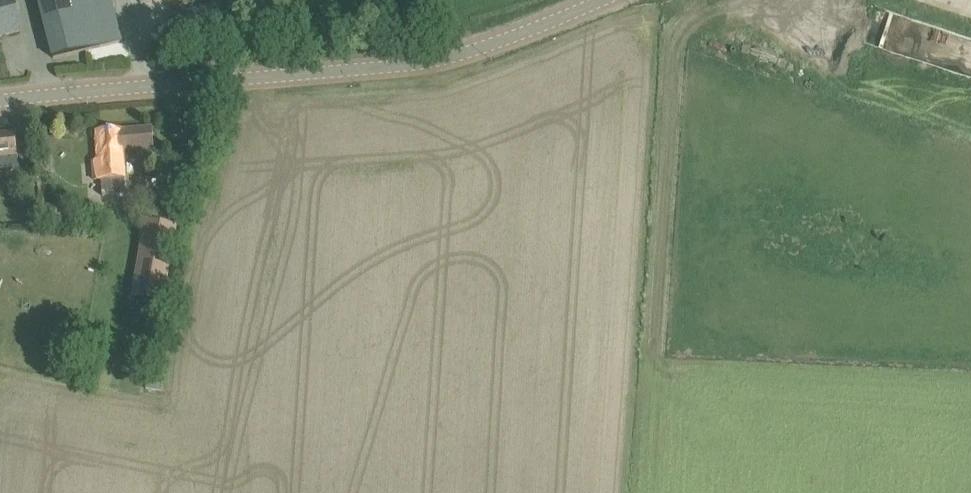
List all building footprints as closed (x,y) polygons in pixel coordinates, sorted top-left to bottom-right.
[(22,31),(13,0),(0,0),(0,37),(22,31)] [(54,59),(122,42),(111,0),(39,0),(43,19),(54,59)] [(102,179),(103,196),(126,194),(125,180),(127,180),(125,153),(154,150),(152,129),(122,131),(122,130),(97,132),(100,162),(94,162),(95,180),(102,179)] [(0,135),(0,159),(19,157),(16,133),(0,135)] [(163,304),(172,253),(142,247),(133,299),(163,304)]
